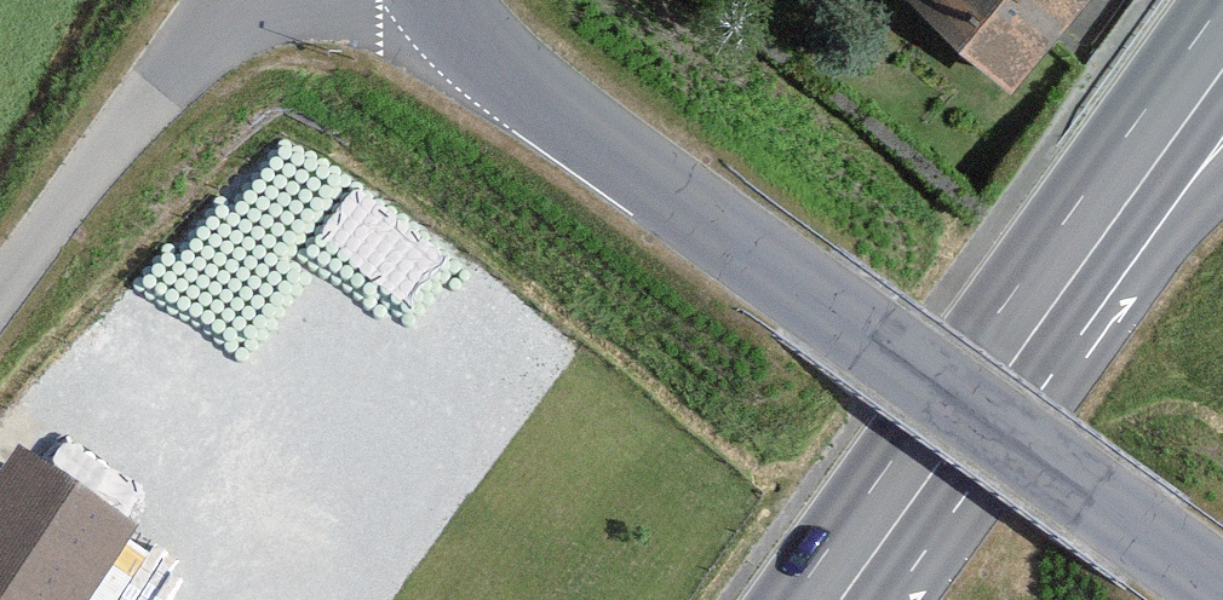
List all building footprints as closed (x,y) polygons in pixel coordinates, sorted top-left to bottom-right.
[(1025,68),(1076,0),(934,0),(1025,68)] [(38,453),(0,509),(0,599),(104,599),(152,530),(38,453)]
